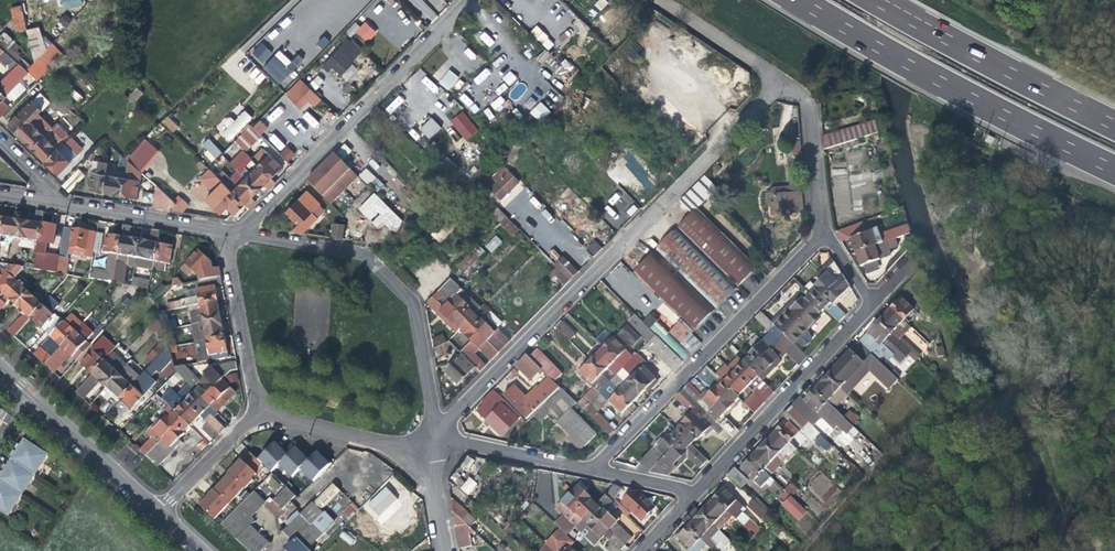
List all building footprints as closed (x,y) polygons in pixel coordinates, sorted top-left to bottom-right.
[(283,0),(261,0),(271,11),(283,0)] [(594,4),(600,11),(608,3),(605,0),(599,0),(594,4)] [(27,30),(21,8),(13,9),(16,32),(27,30)] [(64,12),(54,23),(56,33),(69,18),(64,12)] [(621,26),(610,13),(604,19),(612,27),(614,25),(618,29),(621,26)] [(48,41),(56,33),(54,23),(42,35),(48,41)] [(351,38),(362,28),(356,23),(346,34),(351,38)] [(362,28),(358,33),(369,43),(374,38),(378,34),(367,24),(362,28)] [(530,32),(548,50),(555,43),(537,25),(530,32)] [(484,31),(478,37),(489,48),(495,42),(484,31)] [(0,39),(0,48),(4,51),(4,52),(14,42),(6,33),(0,39)] [(323,35),(316,44),(322,49),(330,41),(323,35)] [(363,54),(347,40),(323,69),(329,74),(334,71),(343,78),(351,67),(363,54)] [(261,42),(249,54),(262,65),(273,53),(261,42)] [(51,43),(26,72),(37,81),(61,54),(51,43)] [(303,59),(297,54),(291,61),(279,50),(262,68),(280,85),(303,59)] [(10,72),(18,64),(4,52),(4,51),(0,55),(0,60),(10,72)] [(567,60),(557,69),(566,79),(576,70),(567,60)] [(26,72),(18,64),(10,72),(1,81),(0,82),(0,118),(9,109),(1,101),(5,98),(4,97),(19,82),(18,81),(26,72)] [(478,85),(491,73),(486,67),(473,80),(478,85)] [(248,75),(259,84),(265,76),(255,68),(248,75)] [(438,82),(448,91),(459,78),(449,69),(438,82)] [(511,71),(502,77),(508,86),(517,79),(511,71)] [(317,75),(309,84),(315,90),(323,82),(317,75)] [(300,80),(285,95),(300,109),(304,105),(309,101),(318,107),(322,101),(300,80)] [(135,89),(126,99),(132,105),(142,94),(135,89)] [(10,129),(17,136),(30,123),(35,117),(34,116),(41,110),(41,111),(49,103),(39,93),(31,101),(31,100),(6,125),(10,129)] [(464,93),(459,98),(474,114),(479,109),(464,93)] [(72,107),(58,94),(55,97),(62,103),(69,110),(72,107)] [(604,94),(597,100),(603,105),(609,99),(604,94)] [(398,96),(385,108),(390,113),(403,101),(398,96)] [(501,96),(491,103),(495,110),(506,103),(501,96)] [(69,110),(62,103),(55,97),(52,101),(66,114),(70,110),(69,110)] [(540,101),(530,112),(540,122),(551,112),(540,101)] [(228,115),(215,128),(228,142),(253,119),(245,110),(233,121),(228,115)] [(307,111),(302,117),(314,128),(319,123),(307,111)] [(448,116),(440,124),(459,142),(469,130),(456,118),(451,113),(448,116)] [(879,133),(881,132),(884,131),(880,114),(874,116),(879,133)] [(172,133),(179,126),(167,116),(161,122),(172,133)] [(32,125),(43,136),(50,130),(38,119),(32,125)] [(424,128),(420,132),(431,142),(443,129),(432,120),(424,128)] [(261,122),(254,129),(262,135),(268,129),(261,122)] [(875,122),(820,132),(823,146),(878,136),(875,122)] [(32,125),(30,123),(17,136),(24,143),(30,149),(43,136),(32,125)] [(235,143),(244,152),(245,153),(260,137),(250,127),(235,143)] [(38,157),(44,163),(57,150),(54,147),(61,141),(50,130),(43,136),(30,149),(38,157)] [(268,138),(280,151),(286,146),(274,133),(268,138)] [(69,138),(63,144),(74,156),(80,151),(69,138)] [(203,145),(217,161),(224,154),(210,139),(203,145)] [(798,140),(788,142),(791,154),(800,152),(798,140)] [(146,141),(128,162),(139,172),(141,173),(158,151),(146,141)] [(74,156),(63,144),(57,150),(44,163),(50,169),(57,176),(76,158),(74,156)] [(287,147),(281,153),(290,162),(296,156),(287,147)] [(231,165),(244,179),(257,192),(266,183),(269,187),(271,185),(274,182),(271,178),(257,165),(245,153),(244,152),(231,165)] [(267,155),(257,165),(271,178),(277,172),(281,168),(267,155)] [(312,182),(309,185),(332,206),(359,181),(336,159),(333,162),(312,182)] [(93,191),(102,193),(105,174),(106,162),(97,160),(95,172),(90,171),(87,191),(93,191)] [(128,162),(127,161),(125,170),(124,177),(121,195),(130,197),(135,198),(138,180),(139,172),(128,162)] [(486,186),(502,203),(507,198),(522,184),(504,167),(486,186)] [(365,168),(358,176),(369,184),(375,176),(365,168)] [(83,177),(77,170),(60,187),(67,193),(83,177)] [(200,181),(214,193),(222,184),(211,171),(200,181)] [(124,177),(105,174),(102,193),(110,194),(121,195),(124,177)] [(219,181),(222,184),(244,205),(251,198),(257,192),(244,179),(239,185),(231,178),(229,180),(225,176),(219,181)] [(407,186),(398,177),(393,183),(395,186),(400,191),(407,186)] [(694,187),(688,194),(700,207),(717,190),(705,177),(694,187)] [(236,213),(244,205),(222,184),(214,193),(205,202),(217,213),(223,206),(233,216),(236,213)] [(158,188),(154,208),(169,211),(175,204),(158,188)] [(630,198),(634,202),(639,207),(649,197),(640,188),(630,198)] [(304,193),(301,191),(294,199),(296,201),(304,193)] [(383,223),(394,232),(404,221),(373,192),(357,209),(378,229),(383,223)] [(294,224),(287,230),(288,230),(298,232),(312,217),(306,211),(314,203),(307,196),(304,193),(296,201),(294,199),(281,212),(294,224)] [(700,207),(688,194),(679,202),(692,215),(678,228),(738,288),(757,269),(698,209),(700,207)] [(802,212),(800,194),(770,197),(772,215),(802,212)] [(244,205),(248,209),(255,201),(251,198),(244,205)] [(179,199),(175,204),(169,211),(176,212),(184,204),(179,199)] [(618,217),(624,223),(639,207),(634,202),(618,217)] [(31,223),(22,221),(19,239),(35,242),(38,224),(40,212),(33,211),(32,217),(31,223)] [(510,237),(518,230),(505,217),(498,224),(510,237)] [(0,236),(19,239),(22,221),(11,220),(3,218),(0,236)] [(331,223),(331,239),(343,239),(343,223),(331,223)] [(48,226),(38,224),(35,242),(34,248),(31,268),(56,273),(59,257),(46,254),(48,244),(52,245),(55,227),(48,226)] [(134,267),(135,262),(138,241),(130,240),(127,239),(129,227),(121,225),(119,238),(115,263),(134,267)] [(835,232),(840,240),(854,234),(852,226),(835,232)] [(870,232),(850,239),(855,252),(863,274),(864,273),(862,276),(871,289),(875,285),(867,272),(882,267),(880,260),(878,254),(911,242),(907,230),(906,226),(872,238),(870,232)] [(92,258),(92,253),(95,235),(89,233),(88,231),(82,230),(80,230),(79,231),(64,228),(59,257),(65,258),(66,253),(92,258)] [(153,265),(153,263),(157,244),(159,232),(151,230),(149,243),(145,242),(138,241),(135,262),(153,265)] [(677,230),(656,251),(716,309),(737,289),(677,230)] [(96,234),(95,235),(92,253),(99,255),(102,235),(96,234)] [(173,243),(174,237),(159,234),(158,241),(173,243)] [(88,279),(112,283),(114,271),(115,263),(119,238),(112,236),(105,235),(102,254),(109,255),(108,264),(109,264),(107,275),(98,273),(98,272),(89,270),(88,279)] [(491,252),(503,242),(496,235),(484,245),(491,252)] [(18,245),(34,248),(35,242),(19,239),(18,245)] [(594,240),(586,248),(593,256),(602,247),(594,240)] [(167,246),(157,244),(153,263),(168,265),(171,246),(167,246)] [(482,253),(475,246),(454,268),(461,274),(482,253)] [(197,276),(198,280),(213,277),(211,268),(209,262),(208,261),(209,260),(203,255),(201,255),(196,251),(195,252),(180,270),(187,277),(191,272),(197,276)] [(643,264),(634,273),(694,331),(714,312),(715,310),(655,252),(654,253),(643,264)] [(553,264),(559,271),(568,280),(576,271),(561,256),(553,264)] [(63,274),(65,258),(59,257),(56,273),(63,274)] [(815,275),(819,279),(834,263),(831,259),(820,270),(815,275)] [(822,282),(810,295),(815,299),(840,273),(834,263),(819,279),(822,282)] [(2,293),(14,280),(22,267),(10,265),(4,271),(0,268),(0,292),(2,293)] [(122,272),(114,271),(112,283),(117,284),(131,286),(132,279),(121,276),(122,272)] [(554,275),(563,285),(568,280),(559,271),(554,275)] [(849,287),(840,273),(815,299),(826,310),(840,323),(846,316),(833,303),(840,296),(849,287)] [(154,304),(156,310),(166,309),(189,304),(215,300),(214,294),(213,285),(220,284),(218,276),(213,277),(198,280),(196,281),(198,288),(195,288),(196,296),(164,302),(162,295),(154,304)] [(172,278),(170,286),(178,285),(178,279),(172,278)] [(150,282),(132,279),(131,286),(141,288),(149,289),(150,282)] [(28,292),(14,280),(2,293),(12,302),(15,306),(28,292)] [(445,281),(435,291),(464,321),(474,311),(452,288),(445,281)] [(162,285),(150,297),(155,301),(166,289),(162,285)] [(790,306),(772,324),(782,334),(815,299),(810,295),(806,290),(790,306)] [(435,291),(423,303),(435,314),(453,332),(457,328),(464,321),(435,291)] [(24,314),(8,331),(14,337),(30,319),(42,305),(28,292),(15,306),(20,310),(24,314)] [(897,301),(891,308),(908,325),(919,313),(901,297),(897,301)] [(793,345),(826,310),(815,299),(782,334),(793,345)] [(189,304),(192,323),(219,318),(217,310),(215,300),(189,304)] [(37,326),(44,332),(57,319),(42,305),(30,319),(37,326)] [(502,338),(494,329),(487,322),(480,316),(486,311),(480,305),(474,311),(464,321),(485,341),(497,353),(507,342),(502,338)] [(911,327),(908,325),(891,308),(884,315),(878,322),(898,341),(911,327)] [(168,319),(166,309),(156,310),(161,324),(162,329),(169,327),(176,326),(174,318),(168,319)] [(499,323),(486,311),(480,316),(487,322),(494,329),(499,323)] [(750,356),(744,362),(750,368),(782,334),(772,324),(761,313),(755,319),(770,333),(765,338),(762,341),(757,336),(750,344),(755,349),(749,355),(750,356)] [(654,334),(634,315),(628,322),(647,341),(654,334)] [(151,334),(159,324),(157,316),(146,329),(151,334)] [(58,317),(57,319),(44,332),(53,340),(60,347),(73,332),(58,317)] [(190,324),(193,341),(222,336),(220,327),(219,318),(192,323),(190,324)] [(462,335),(468,342),(457,352),(460,355),(473,367),(477,372),(483,366),(471,354),(474,351),(477,348),(489,360),(497,353),(485,341),(464,321),(457,328),(463,334),(462,335)] [(561,321),(555,328),(570,342),(576,336),(561,321)] [(650,330),(654,334),(661,342),(669,334),(657,322),(650,330)] [(911,353),(898,341),(878,322),(873,326),(867,333),(881,347),(900,364),(911,353)] [(674,328),(669,334),(661,342),(679,359),(687,351),(690,355),(700,344),(679,323),(674,328)] [(146,357),(152,363),(167,346),(162,329),(161,324),(153,332),(161,340),(146,357)] [(627,326),(617,335),(631,348),(641,338),(627,326)] [(919,335),(928,344),(936,335),(937,335),(928,326),(919,335)] [(175,345),(169,327),(162,329),(167,346),(175,345)] [(89,346),(73,332),(60,347),(66,352),(75,361),(87,347),(89,346)] [(867,333),(858,342),(872,355),(879,349),(881,347),(867,333)] [(647,341),(641,347),(648,353),(653,348),(675,370),(682,362),(679,359),(661,342),(654,334),(647,341)] [(806,358),(793,345),(782,334),(750,368),(762,380),(776,365),(781,359),(793,371),(806,358)] [(223,345),(222,336),(193,341),(197,361),(221,357),(221,352),(225,351),(223,345)] [(609,343),(603,349),(622,368),(645,391),(652,385),(657,380),(644,367),(647,364),(636,353),(635,352),(632,356),(614,338),(609,343)] [(98,357),(87,347),(75,361),(82,367),(90,374),(102,361),(118,344),(114,340),(98,357)] [(444,341),(430,348),(432,357),(446,350),(451,347),(444,341)] [(888,371),(879,362),(872,355),(858,342),(849,353),(840,363),(860,381),(870,370),(886,386),(894,377),(888,371)] [(152,363),(167,376),(168,375),(173,369),(173,366),(169,352),(167,346),(152,363)] [(40,348),(34,355),(44,364),(50,357),(40,348)] [(622,368),(603,349),(598,354),(590,362),(610,381),(633,404),(641,396),(645,391),(622,368)] [(884,355),(879,349),(872,355),(879,362),(884,355)] [(551,378),(555,382),(562,374),(538,350),(530,358),(541,368),(545,372),(551,378)] [(473,367),(460,355),(455,360),(453,361),(449,365),(443,372),(455,385),(460,380),(462,380),(467,375),(468,372),(473,367)] [(542,375),(545,372),(541,368),(530,358),(529,357),(528,356),(517,366),(531,381),(540,372),(542,375)] [(765,403),(775,392),(762,380),(750,368),(744,362),(739,357),(734,362),(729,368),(733,372),(765,403)] [(109,367),(102,361),(90,374),(98,382),(104,387),(116,374),(124,365),(117,359),(109,367)] [(180,365),(173,366),(173,369),(181,377),(185,382),(193,390),(201,397),(220,377),(228,369),(234,368),(233,361),(226,363),(209,366),(202,373),(204,376),(198,382),(180,365)] [(599,394),(610,381),(590,362),(584,367),(578,373),(594,388),(578,405),(583,410),(589,404),(599,394)] [(847,394),(860,381),(840,363),(835,368),(827,376),(841,389),(847,394)] [(116,374),(104,387),(111,394),(118,400),(137,379),(138,378),(124,365),(116,374)] [(174,384),(181,377),(173,369),(168,375),(167,376),(163,380),(171,387),(174,384)] [(235,380),(233,372),(224,375),(226,383),(235,380)] [(724,383),(730,389),(739,398),(743,394),(759,409),(765,403),(733,372),(727,379),(724,383)] [(828,403),(841,389),(827,376),(822,382),(814,390),(828,403)] [(233,390),(220,377),(201,397),(207,404),(212,408),(213,410),(226,397),(233,390)] [(560,387),(555,382),(551,378),(539,390),(537,387),(526,399),(518,392),(513,387),(503,397),(506,400),(515,409),(518,412),(526,420),(529,417),(560,387)] [(719,378),(707,391),(711,395),(724,383),(719,378)] [(86,379),(74,391),(80,397),(92,384),(86,379)] [(142,383),(137,379),(118,400),(123,405),(129,410),(141,397),(135,391),(142,383)] [(633,404),(610,381),(599,394),(615,410),(621,416),(633,404)] [(690,385),(684,391),(693,400),(707,413),(730,389),(724,383),(711,395),(707,391),(706,390),(701,395),(690,385)] [(181,392),(174,384),(171,387),(178,394),(181,392)] [(577,404),(562,389),(544,406),(576,438),(585,447),(597,435),(572,409),(577,404)] [(732,405),(739,398),(730,389),(707,413),(724,430),(732,437),(739,431),(722,415),(732,405)] [(212,408),(207,404),(201,397),(193,390),(184,400),(198,413),(205,421),(217,432),(222,427),(214,419),(208,412),(212,408)] [(833,408),(828,403),(814,390),(810,394),(803,401),(833,429),(837,425),(845,433),(852,426),(833,408)] [(168,407),(163,402),(153,391),(149,396),(164,411),(168,407)] [(488,396),(481,403),(482,405),(476,412),(502,438),(503,437),(507,442),(518,430),(513,426),(521,418),(493,391),(488,396)] [(683,424),(677,430),(684,437),(702,418),(707,413),(693,400),(684,391),(676,398),(685,408),(688,411),(684,415),(687,418),(685,420),(682,423),(683,424)] [(171,394),(163,402),(168,407),(180,418),(186,425),(198,413),(184,400),(179,395),(176,398),(171,394)] [(798,400),(791,407),(809,423),(812,427),(819,420),(798,400)] [(583,410),(610,436),(616,430),(589,404),(583,410)] [(146,440),(137,449),(144,455),(153,446),(180,418),(168,407),(164,411),(163,413),(165,416),(160,421),(157,419),(145,433),(149,437),(146,440)] [(801,432),(809,423),(791,407),(782,417),(786,420),(782,425),(776,431),(795,448),(797,450),(808,439),(801,432)] [(719,435),(724,430),(707,413),(702,418),(684,437),(692,445),(698,439),(698,440),(702,436),(711,427),(719,435)] [(181,430),(186,425),(180,418),(153,446),(144,455),(155,465),(173,446),(179,440),(177,438),(183,432),(181,430)] [(211,438),(217,432),(205,421),(199,426),(208,435),(211,438)] [(639,462),(650,472),(684,437),(677,430),(669,423),(663,430),(669,435),(664,440),(661,438),(658,441),(653,446),(654,447),(639,462)] [(781,462),(795,448),(776,431),(769,439),(763,445),(781,462)] [(820,433),(813,440),(827,452),(830,455),(836,449),(833,446),(820,433)] [(708,460),(692,445),(684,437),(650,472),(667,476),(675,468),(672,466),(679,459),(684,453),(700,469),(708,460)] [(25,438),(21,445),(16,451),(13,449),(8,457),(11,459),(28,440),(25,438)] [(6,514),(14,503),(15,504),(21,495),(19,494),(27,482),(29,483),(35,474),(33,473),(41,461),(43,462),(48,453),(28,440),(11,459),(7,466),(3,471),(2,471),(1,470),(0,471),(0,510),(6,514)] [(273,442),(256,457),(269,470),(278,463),(290,475),(309,458),(302,450),(300,452),(294,448),(291,450),(288,452),(281,446),(279,447),(273,442)] [(783,464),(781,462),(763,445),(757,451),(750,458),(770,477),(783,464)] [(260,462),(249,451),(241,460),(239,458),(235,462),(226,472),(243,487),(251,478),(249,477),(254,472),(253,470),(260,462)] [(309,458),(299,467),(311,479),(329,463),(323,456),(321,458),(315,451),(309,458)] [(460,468),(467,472),(474,460),(467,456),(460,468)] [(774,481),(770,477),(750,458),(745,463),(740,469),(761,489),(766,484),(768,486),(774,481)] [(749,481),(734,468),(727,475),(742,489),(749,481)] [(806,469),(798,478),(801,481),(805,484),(813,476),(809,472),(806,469)] [(213,489),(227,502),(242,487),(226,473),(219,479),(216,483),(216,485),(213,489)] [(259,490),(275,498),(283,483),(267,475),(259,490)] [(459,488),(468,495),(477,484),(469,476),(459,488)] [(580,482),(569,494),(589,512),(596,505),(591,500),(592,499),(585,492),(588,490),(580,482)] [(792,482),(784,491),(785,492),(788,494),(791,498),(799,489),(796,486),(792,482)] [(332,484),(311,503),(316,508),(336,488),(332,484)] [(623,491),(614,486),(606,495),(613,502),(623,491)] [(206,495),(197,504),(212,517),(227,502),(213,489),(211,488),(207,492),(205,494),(206,495)] [(339,492),(336,488),(316,508),(320,511),(339,492)] [(719,494),(714,499),(732,516),(751,534),(754,537),(762,529),(759,526),(744,512),(746,509),(724,488),(719,494)] [(253,489),(238,503),(252,518),(267,504),(253,489)] [(281,510),(295,496),(288,489),(274,502),(281,510)] [(383,490),(375,497),(377,500),(369,508),(385,524),(401,508),(393,500),(383,490)] [(650,514),(652,512),(649,510),(653,506),(638,492),(632,492),(624,502),(643,520),(645,519),(647,520),(650,516),(650,514)] [(785,492),(781,497),(783,499),(787,503),(791,498),(788,494),(785,492)] [(589,512),(569,494),(563,501),(557,508),(564,514),(556,525),(562,531),(568,536),(572,531),(582,521),(589,512)] [(619,508),(613,502),(606,495),(602,499),(596,505),(589,512),(609,531),(614,535),(625,546),(632,539),(616,524),(620,520),(614,513),(619,508)] [(718,529),(732,516),(714,499),(708,506),(701,513),(718,529)] [(451,500),(454,513),(471,529),(477,522),(451,500)] [(754,500),(748,508),(763,522),(766,524),(772,518),(769,515),(754,500)] [(341,514),(348,520),(358,508),(351,502),(341,514)] [(255,521),(252,518),(238,503),(218,523),(236,540),(250,525),(255,521)] [(284,530),(289,535),(316,508),(311,503),(290,524),(284,530)] [(306,550),(320,537),(310,526),(322,514),(319,512),(320,511),(316,508),(289,535),(294,540),(283,550),(285,550),(306,550)] [(683,522),(687,527),(701,513),(696,509),(688,517),(683,522)] [(404,510),(392,522),(404,535),(416,523),(404,510)] [(602,539),(609,531),(589,512),(582,521),(599,537),(602,539)] [(476,534),(471,529),(454,513),(460,549),(473,547),(472,535),(476,534)] [(720,531),(718,529),(701,513),(687,527),(706,545),(710,548),(717,541),(722,546),(723,546),(729,539),(720,531)] [(258,533),(250,525),(236,540),(243,547),(258,533)] [(706,545),(687,527),(682,532),(677,538),(688,548),(687,550),(688,550),(700,550),(706,545)] [(343,531),(339,537),(351,545),(355,540),(343,531)] [(563,544),(570,538),(568,536),(562,531),(556,538),(563,544)] [(578,536),(572,531),(568,536),(570,538),(573,541),(578,536)] [(258,533),(243,547),(247,550),(261,550),(268,544),(258,533)] [(625,546),(614,535),(609,541),(619,550),(620,550),(625,546)]
